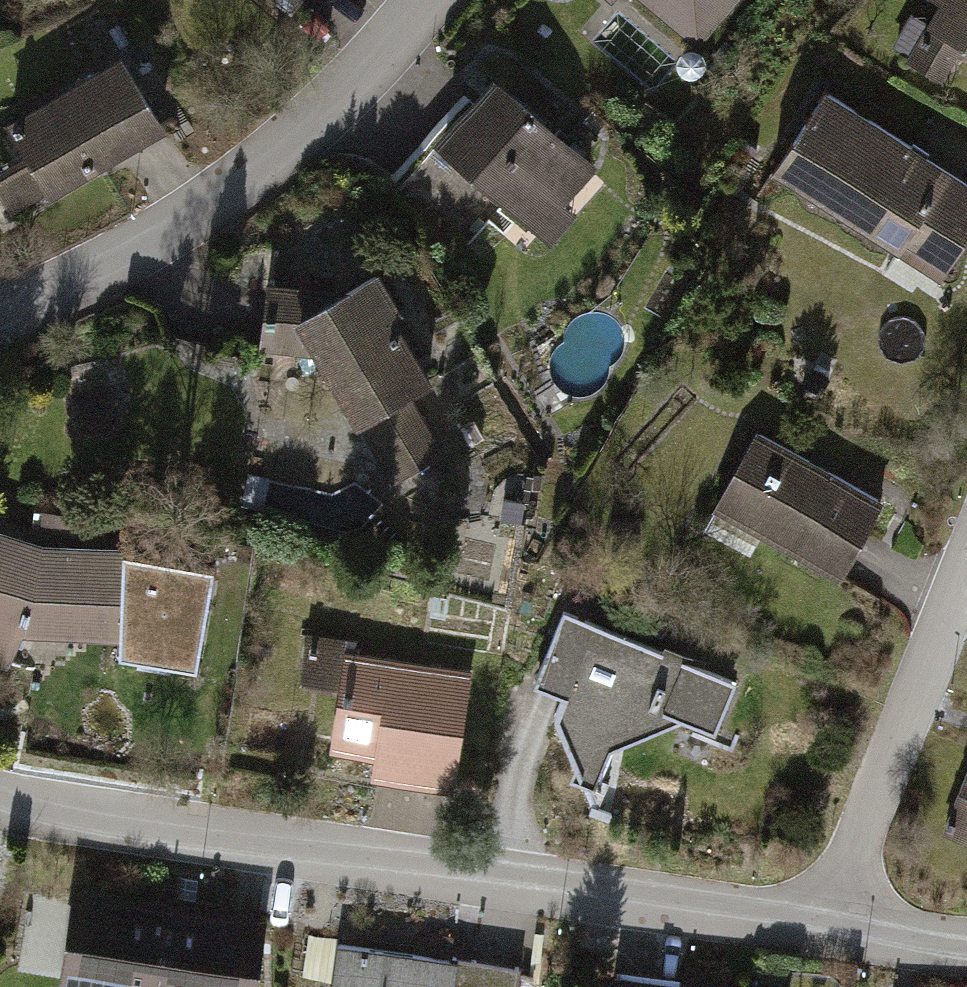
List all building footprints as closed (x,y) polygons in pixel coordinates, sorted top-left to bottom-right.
[(290,18),(306,0),(270,0),(290,18)] [(693,59),(745,0),(626,0),(693,59)] [(904,44),(956,73),(966,53),(966,0),(929,0),(904,44)] [(0,120),(0,173),(24,218),(106,175),(175,138),(129,52),(0,120)] [(616,175),(506,83),(450,150),(560,242),(616,175)] [(787,168),(950,279),(966,254),(966,167),(845,84),(787,168)] [(422,323),(388,264),(306,311),(404,481),(455,452),(419,389),(445,374),(417,326),(422,323)] [(333,296),(331,270),(279,273),(280,299),(333,296)] [(836,457),(779,428),(735,514),(860,578),(904,492),(844,461),(836,457)] [(0,542),(0,663),(5,665),(22,638),(117,639),(120,544),(35,549),(0,542)] [(216,564),(120,544),(117,639),(119,653),(198,665),(216,564)] [(770,679),(585,605),(550,674),(588,688),(576,708),(599,746),(692,710),(749,733),(770,679)] [(347,752),(469,773),(488,666),(321,636),(312,688),(357,696),(347,752)] [(281,914),(84,882),(71,965),(208,986),(269,986),(281,914)] [(355,931),(347,986),(525,986),(529,957),(355,931)] [(624,965),(621,986),(767,986),(624,965)]
